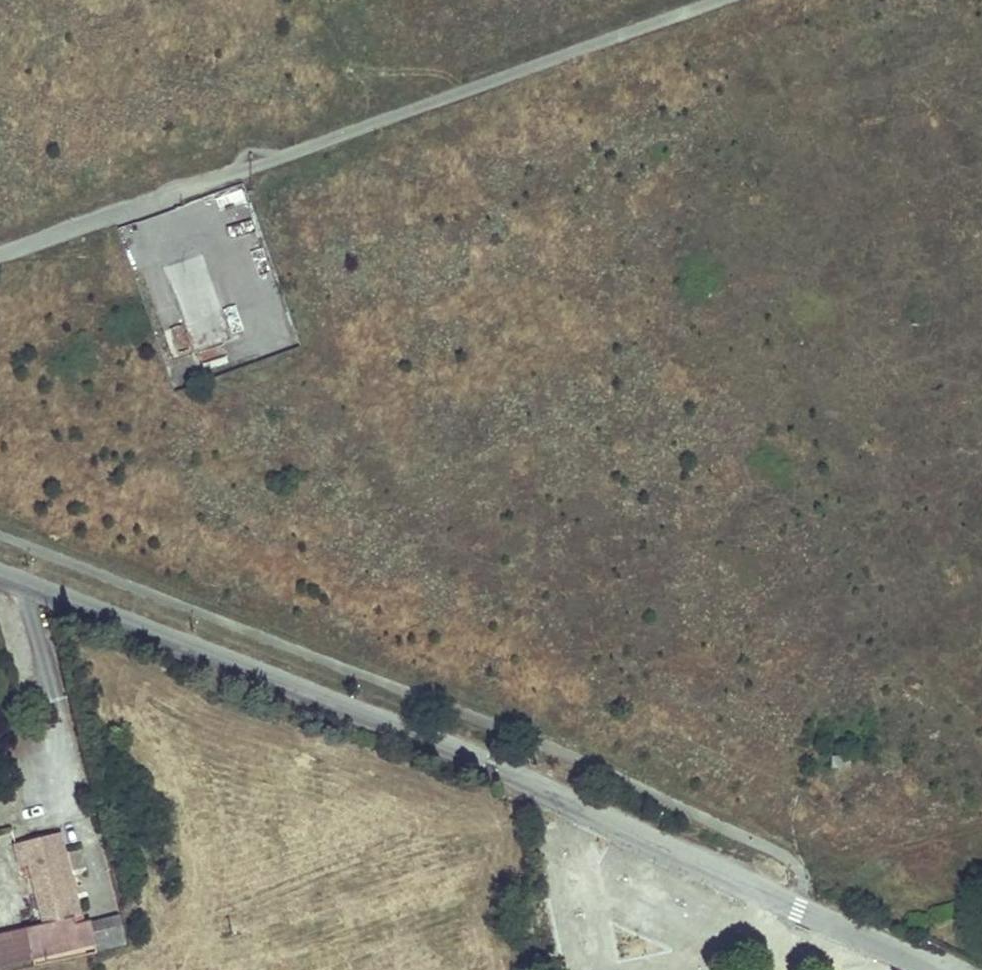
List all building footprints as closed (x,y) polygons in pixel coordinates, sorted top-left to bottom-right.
[(164,266),(193,350),(231,337),(202,252),(164,266)] [(192,354),(174,360),(181,379),(199,373),(192,354)] [(851,756),(831,756),(831,767),(851,768),(851,756)] [(57,837),(51,838),(54,853),(61,851),(57,837)] [(120,926),(117,914),(86,921),(85,918),(77,920),(76,915),(70,917),(66,902),(58,868),(54,853),(51,838),(14,847),(18,865),(27,863),(42,926),(0,936),(0,962),(50,950),(50,948),(77,941),(78,946),(94,942),(92,933),(120,926)] [(65,867),(58,868),(66,902),(73,900),(65,867)] [(120,926),(92,933),(94,942),(96,951),(125,944),(120,926)] [(77,941),(50,948),(50,950),(51,955),(79,948),(78,946),(77,941)]
